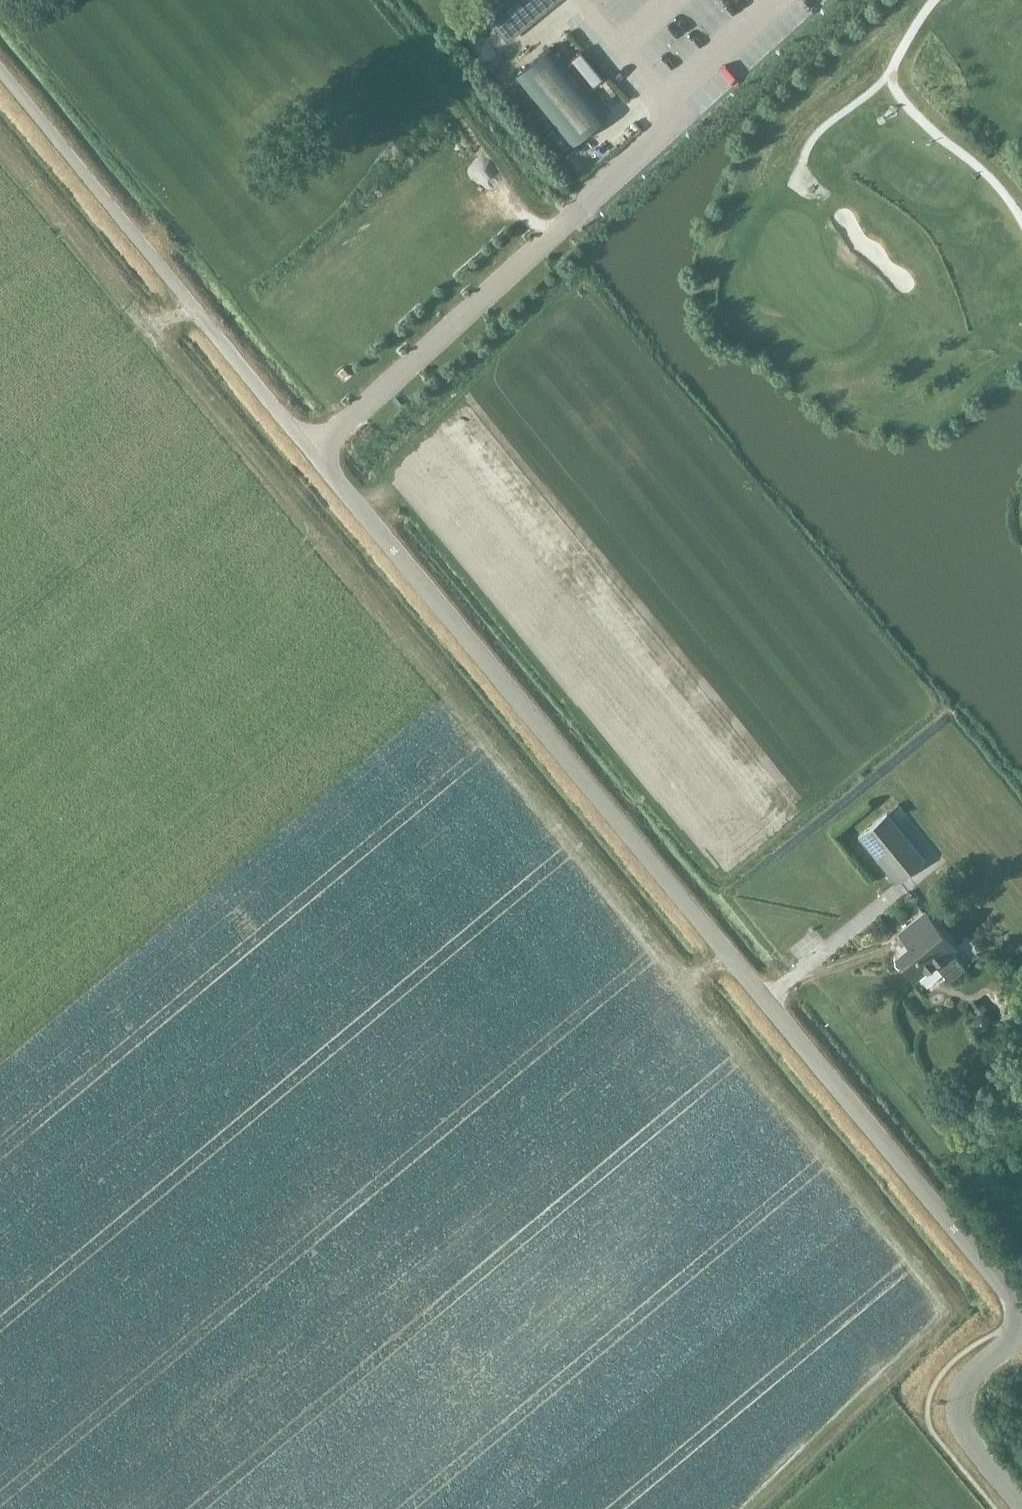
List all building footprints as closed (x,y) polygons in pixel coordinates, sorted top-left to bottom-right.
[(541,12),(555,0),(505,0),(490,12),(488,14),(490,17),(508,39),(541,12)] [(516,75),(573,144),(607,115),(551,47),(516,75)] [(924,857),(886,811),(857,835),(895,881),(924,857)] [(907,941),(893,952),(915,978),(918,976),(926,986),(942,973),(943,974),(945,976),(949,977),(952,975),(963,966),(950,950),(955,946),(925,908),(898,930),(907,941)]
